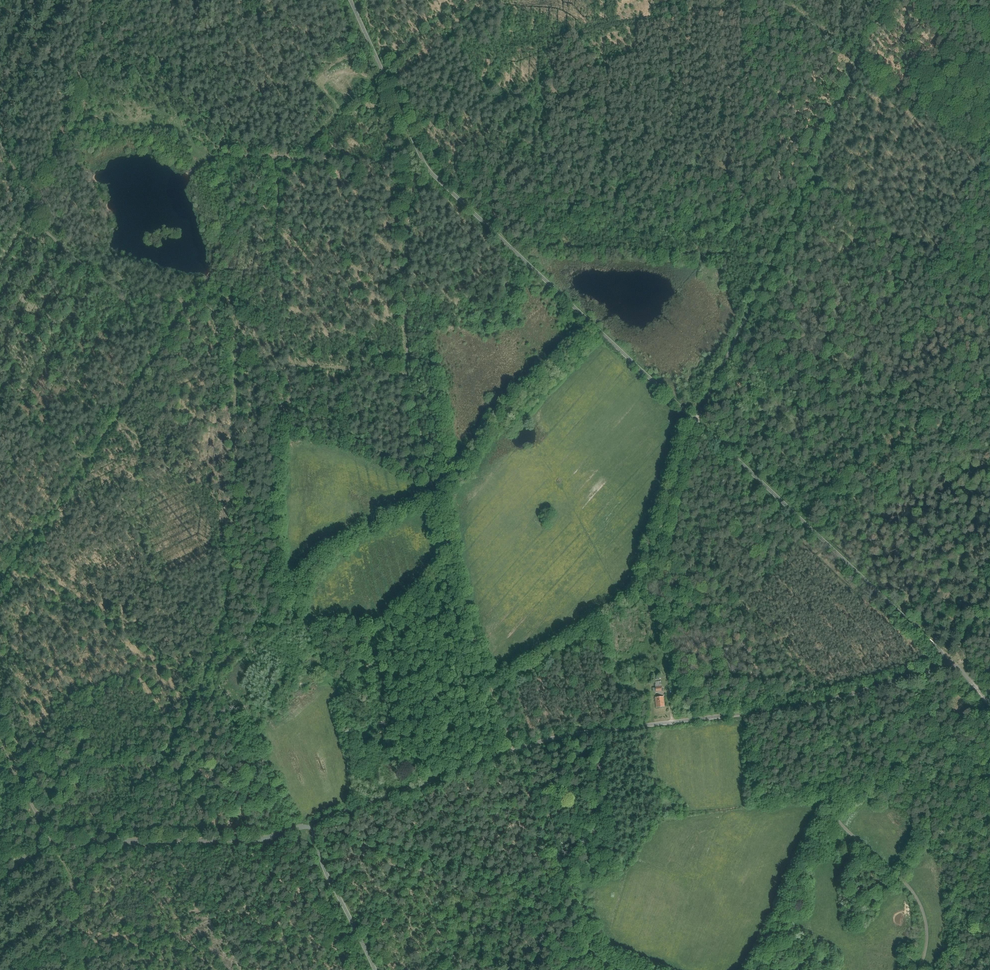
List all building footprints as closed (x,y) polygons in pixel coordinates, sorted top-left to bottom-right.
[(655,697),(656,702),(656,707),(665,706),(663,695),(655,697)]
